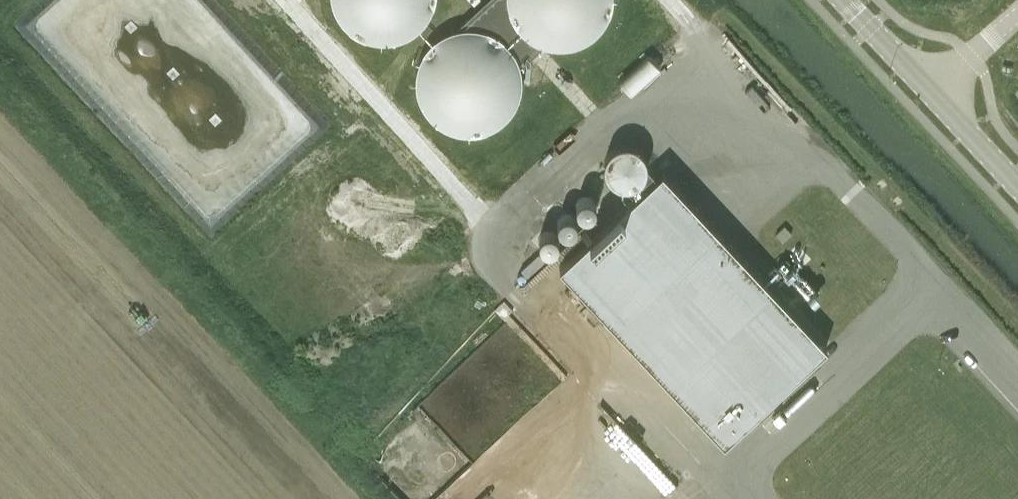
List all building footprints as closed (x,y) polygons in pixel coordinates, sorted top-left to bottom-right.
[(426,37),(427,0),(341,0),(340,34),(426,37)] [(521,67),(543,46),(542,46),(541,46),(541,45),(540,45),(539,45),(538,44),(537,44),(536,43),(535,43),(534,42),(533,42),(532,41),(531,40),(530,39),(529,39),(529,38),(528,38),(527,37),(526,37),(526,36),(525,35),(524,35),(524,34),(523,33),(522,33),(522,32),(521,31),(520,31),(520,30),(519,29),(518,28),(518,27),(517,26),(516,26),(516,25),(515,24),(515,23),(515,22),(514,22),(514,21),(513,20),(513,19),(512,18),(512,17),(512,16),(511,16),(511,15),(511,14),(510,13),(510,12),(510,11),(510,10),(509,9),(509,8),(509,7),(508,6),(508,5),(508,4),(508,3),(508,2),(508,1),(508,0),(486,0),(453,30),(454,30),(455,30),(456,30),(457,29),(458,29),(459,29),(460,29),(461,29),(462,28),(463,28),(464,28),(465,28),(466,28),(467,28),(468,28),(469,28),(470,28),(471,28),(472,28),(473,28),(474,28),(475,28),(476,28),(477,28),(478,29),(479,29),(480,29),(481,29),(482,29),(483,30),(484,30),(485,30),(486,31),(487,31),(488,31),(489,32),(490,32),(491,32),(492,33),(493,33),(494,34),(495,34),(496,35),(497,36),(498,36),(499,37),(500,37),(500,38),(501,38),(502,39),(503,39),(503,40),(504,41),(505,41),(505,42),(506,42),(507,43),(508,44),(509,45),(509,46),(510,46),(511,47),(511,48),(512,49),(513,50),(514,51),(514,52),(515,52),(515,53),(516,54),(516,55),(516,56),(517,56),(517,57),(518,58),(518,59),(519,60),(519,61),(520,62),(520,63),(520,64),(521,65),(521,66),(521,67)] [(639,190),(661,159),(630,139),(609,170),(639,190)] [(831,351),(665,175),(562,272),(728,448),(831,351)] [(599,201),(584,201),(583,213),(598,214),(599,201)] [(580,213),(559,219),(564,234),(585,228),(580,213)] [(526,267),(536,277),(550,262),(540,252),(526,267)]
